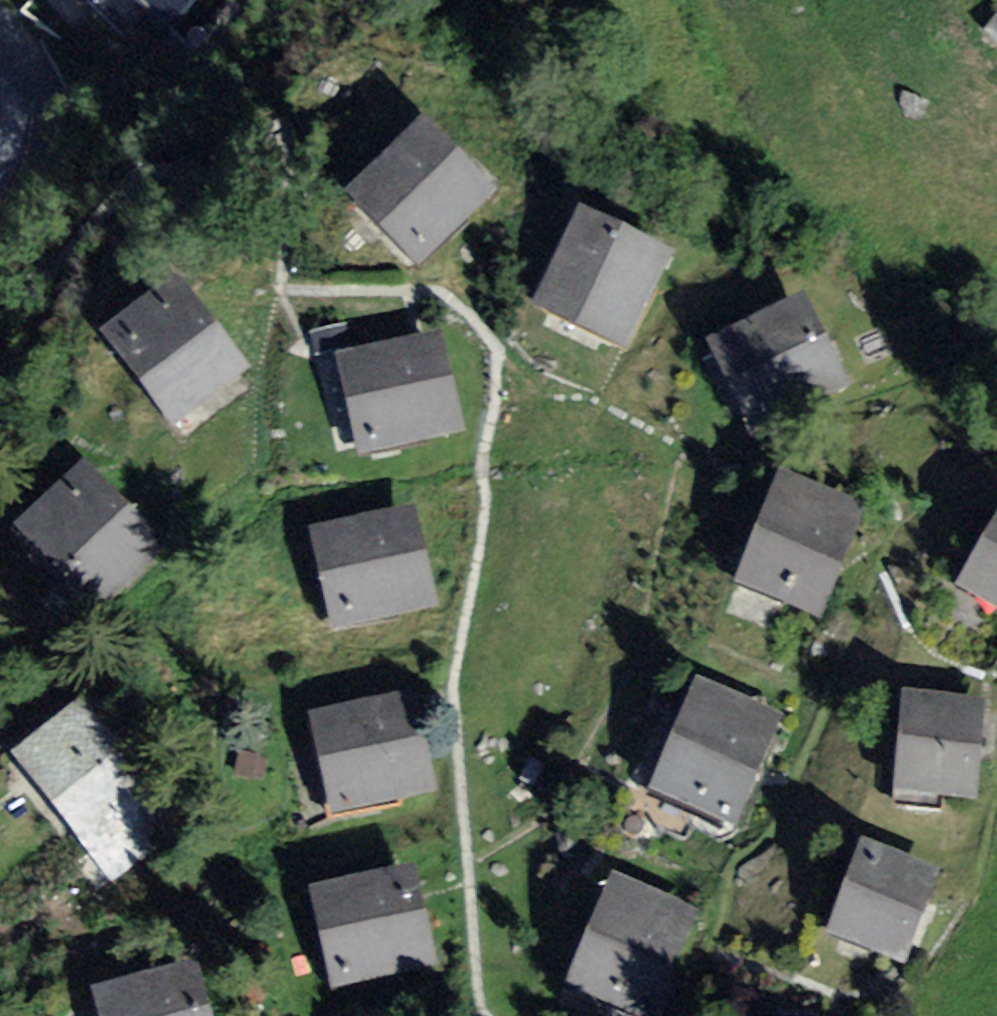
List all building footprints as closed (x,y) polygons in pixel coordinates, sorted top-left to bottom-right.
[(170,27),(195,0),(141,0),(170,27)] [(470,195),(403,126),(331,195),(398,265),(470,195)] [(653,263),(558,225),(518,326),(613,363),(653,263)] [(230,390),(160,276),(79,327),(149,440),(230,390)] [(799,299),(695,330),(724,429),(828,398),(799,299)] [(426,336),(321,366),(351,466),(455,435),(426,336)] [(155,553),(64,477),(2,552),(94,627),(155,553)] [(982,481),(939,593),(996,616),(996,487),(982,481)] [(844,519),(766,489),(723,601),(801,631),(844,519)] [(382,505),(278,536),(308,636),(412,605),(382,505)] [(389,676),(285,707),(314,806),(419,775),(389,676)] [(760,711),(682,681),(638,794),(716,823),(760,711)] [(987,712),(909,682),(866,794),(944,824),(987,712)] [(80,712),(0,776),(0,788),(68,873),(155,804),(80,712)] [(931,860),(853,830),(810,942),(888,972),(931,860)] [(392,854),(288,884),(317,984),(421,953),(392,854)] [(595,876),(552,989),(623,1015),(631,1015),(673,906),(595,876)] [(81,989),(89,1015),(203,1015),(185,959),(81,989)]
